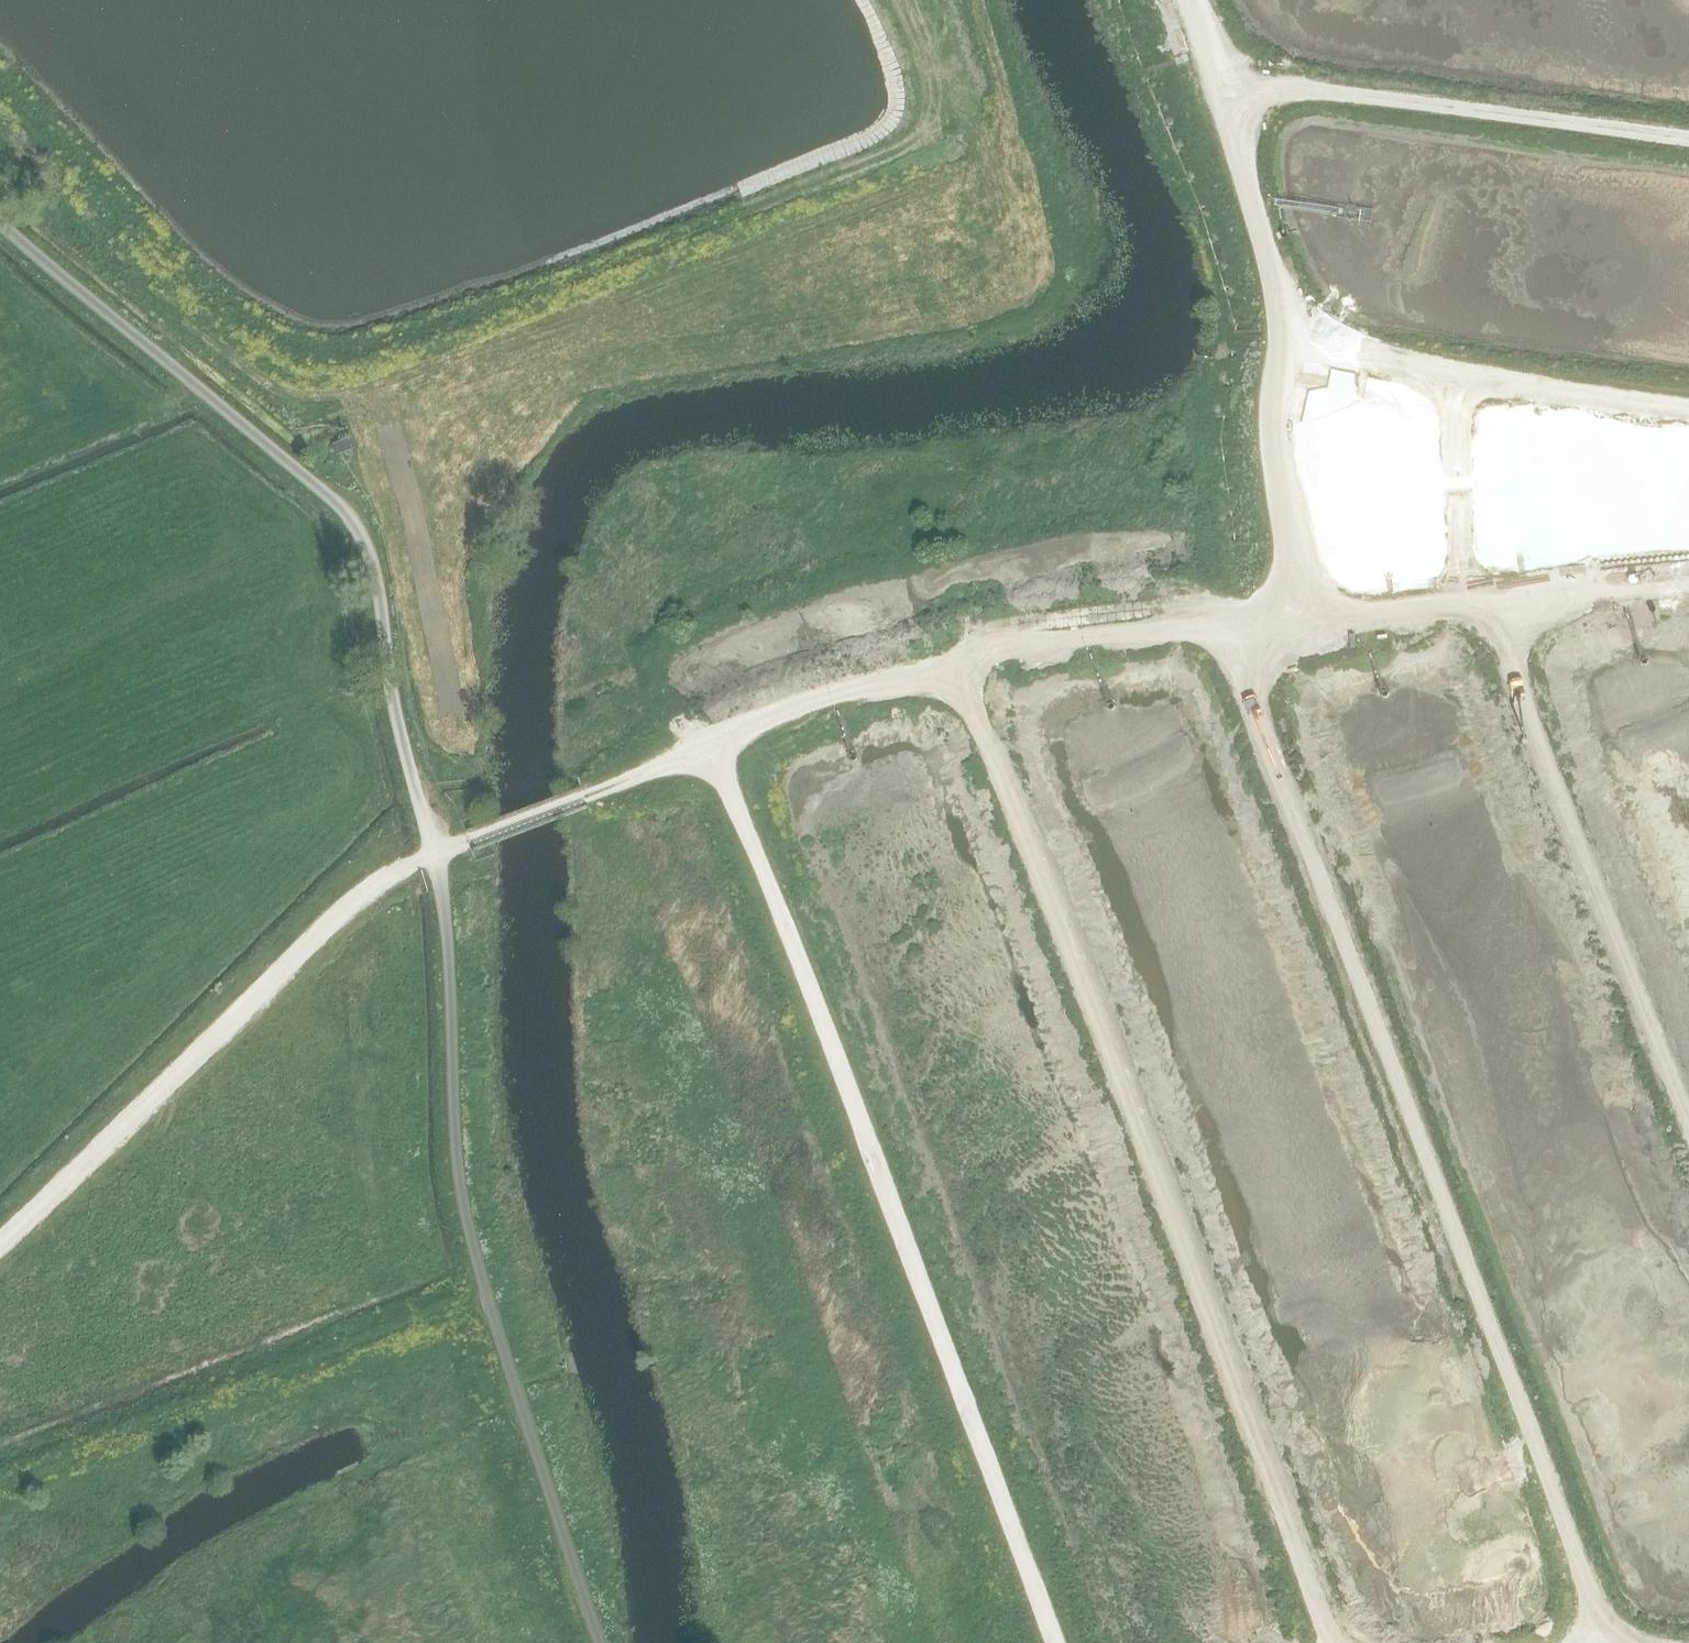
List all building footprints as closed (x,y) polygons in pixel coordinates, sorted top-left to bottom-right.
[(334,454),(352,447),(347,436),(329,444),(334,454)]
